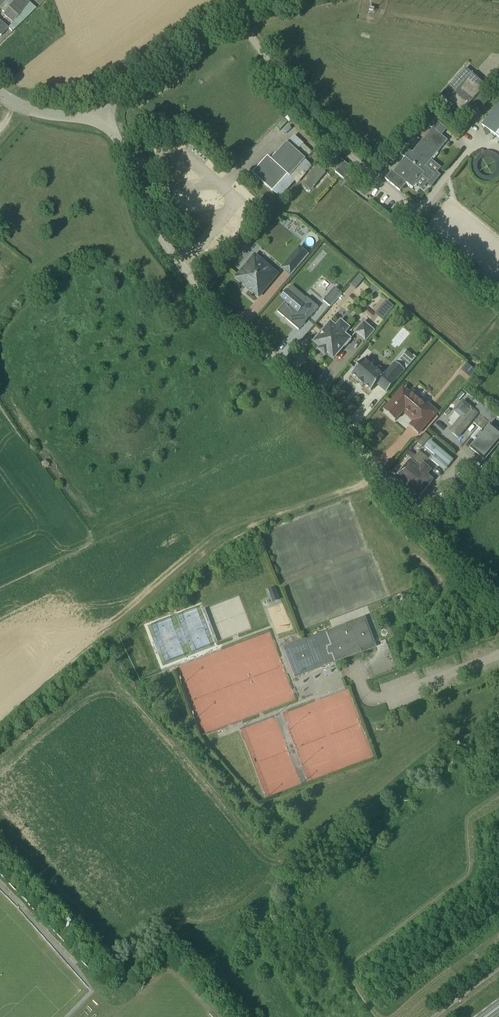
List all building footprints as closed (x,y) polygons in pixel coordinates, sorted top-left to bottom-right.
[(3,14),(13,22),(18,15),(9,7),(3,14)] [(0,21),(0,35),(1,36),(8,28),(0,21)] [(462,113),(486,86),(473,74),(457,92),(449,85),(441,94),(462,113)] [(482,125),(498,139),(498,105),(482,125)] [(432,128),(414,151),(413,152),(406,147),(400,154),(405,158),(394,172),(392,170),(385,179),(400,191),(407,183),(413,188),(423,176),(430,182),(436,175),(426,167),(448,140),(436,131),(442,124),(436,119),(430,126),(432,128)] [(273,192),(288,175),(290,177),(306,160),(287,143),(272,160),(268,156),(252,173),(273,192)] [(338,156),(332,163),(338,168),(335,172),(344,180),(347,176),(351,179),(356,172),(338,156)] [(291,276),(309,255),(300,247),(282,268),(291,276)] [(237,278),(259,297),(278,275),(263,262),(257,269),(249,263),(237,278)] [(365,278),(360,274),(351,285),(356,289),(365,278)] [(287,304),(279,313),(300,331),(319,309),(308,299),(304,304),(289,291),(282,299),(287,304)] [(332,292),(323,303),(330,309),(339,298),(332,292)] [(314,342),(330,355),(334,359),(345,346),(346,347),(350,341),(350,340),(351,339),(331,322),(314,342)] [(356,333),(366,341),(374,331),(364,323),(356,333)] [(403,368),(403,369),(405,370),(406,371),(416,359),(408,352),(405,356),(409,359),(404,365),(405,366),(403,368)] [(396,381),(405,370),(403,369),(396,363),(387,373),(380,367),(377,370),(372,366),(375,362),(368,357),(365,360),(352,374),(359,380),(358,381),(364,386),(365,385),(372,391),(377,384),(387,392),(387,393),(396,382),(396,381)] [(476,371),(467,363),(462,369),(461,370),(470,378),(476,371)] [(418,434),(435,415),(437,412),(428,404),(424,410),(417,404),(418,403),(410,396),(411,395),(404,389),(384,412),(395,421),(403,412),(414,421),(409,427),(418,434)] [(457,436),(478,412),(462,398),(452,410),(455,412),(444,425),(457,436)] [(476,410),(481,414),(480,415),(485,419),(490,413),(491,412),(486,408),(480,403),(475,409),(476,410)] [(473,423),(478,427),(485,419),(480,415),(473,423)] [(489,423),(485,419),(478,427),(482,430),(487,424),(489,423)] [(422,447),(430,437),(425,433),(417,442),(422,447)] [(453,457),(430,438),(424,445),(434,454),(430,459),(442,469),(453,457)] [(416,455),(423,462),(427,458),(420,451),(416,455)] [(420,466),(423,462),(416,455),(412,460),(420,466)] [(420,495),(434,479),(427,473),(430,469),(423,464),(420,467),(409,459),(396,475),(420,495)] [(275,588),(268,590),(273,603),(280,600),(275,588)] [(347,626),(326,634),(337,662),(363,653),(361,649),(375,644),(367,624),(349,631),(347,626)] [(321,668),(337,662),(326,634),(305,641),(307,645),(293,650),(301,672),(320,665),(321,668)]
